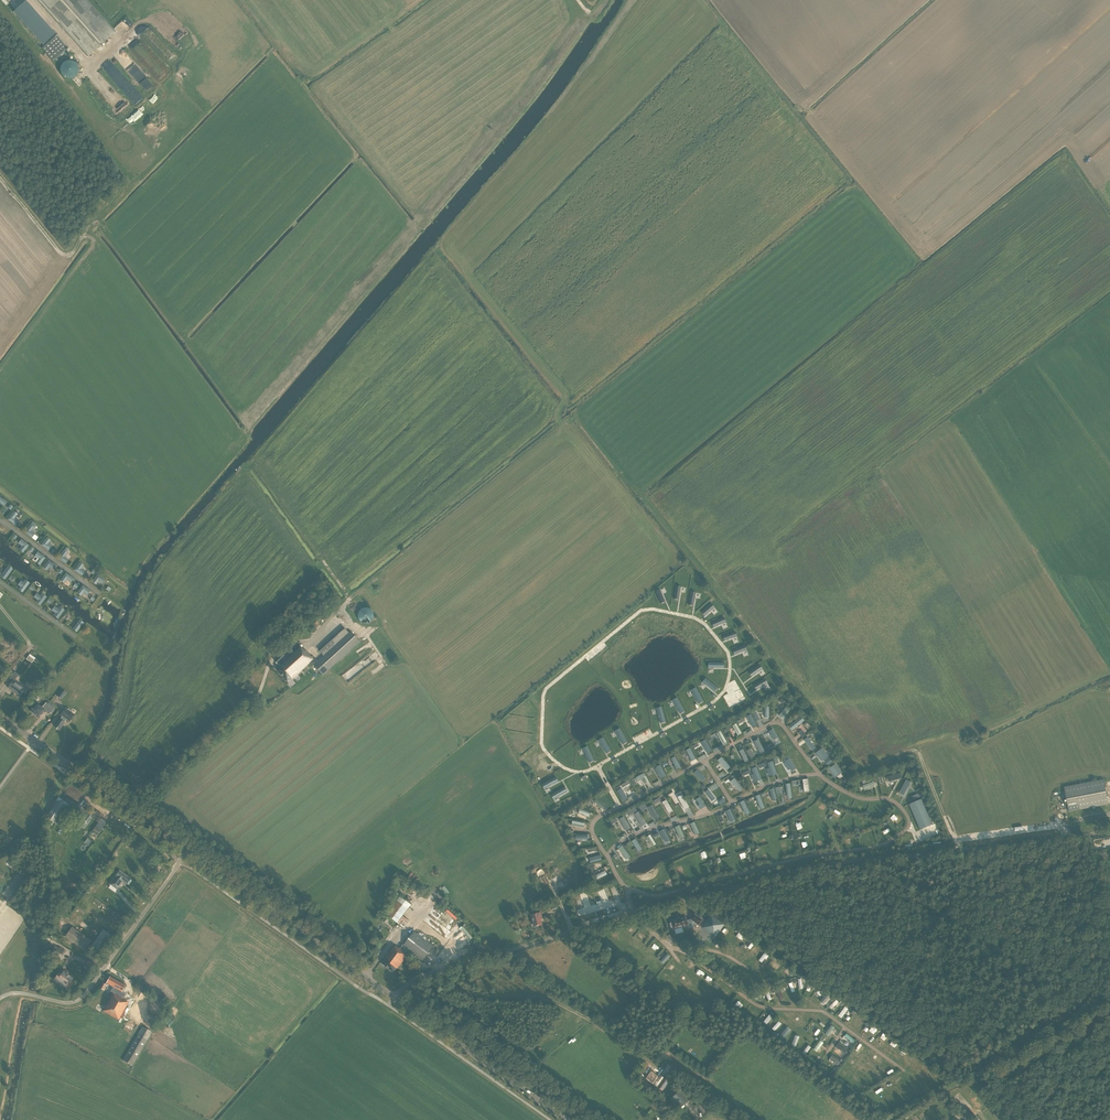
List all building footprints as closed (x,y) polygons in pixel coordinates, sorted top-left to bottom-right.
[(89,56),(115,33),(85,0),(38,0),(89,56)] [(127,32),(124,39),(130,42),(134,32),(131,30),(130,33),(127,32)] [(49,52),(55,59),(69,47),(58,34),(41,50),(45,55),(49,52)] [(78,69),(78,67),(77,65),(76,64),(75,63),(73,62),(71,61),(69,61),(68,61),(66,62),(64,63),(63,64),(62,65),(61,67),(60,69),(60,70),(60,72),(61,74),(62,75),(63,77),(64,78),(66,79),(68,79),(69,79),(71,79),(73,79),(75,78),(76,77),(77,75),(78,74),(78,72),(79,70),(78,69)] [(18,516),(13,512),(8,520),(15,526),(18,522),(15,519),(18,516)] [(34,528),(30,525),(24,533),(32,539),(35,535),(31,532),(34,528)] [(51,541),(47,538),(41,546),(49,551),(52,547),(48,545),(51,541)] [(29,545),(22,540),(18,544),(22,547),(19,550),(24,553),(29,545)] [(34,555),(32,552),(35,549),(32,545),(28,548),(31,551),(27,555),(30,558),(34,555)] [(68,554),(64,551),(58,559),(66,564),(69,560),(65,558),(68,554)] [(46,558),(38,552),(35,556),(39,559),(36,563),(40,566),(46,558)] [(56,566),(49,560),(43,568),(47,571),(50,567),(53,570),(56,566)] [(84,566),(80,563),(74,571),(82,577),(85,572),(82,570),(84,566)] [(12,571),(8,568),(1,577),(5,580),(12,571)] [(74,579),(66,573),(61,581),(65,584),(67,580),(71,583),(74,579)] [(106,580),(98,575),(93,582),(97,585),(99,582),(103,584),(106,580)] [(30,584),(26,581),(24,583),(21,582),(18,586),(21,587),(19,590),(23,593),(30,584)] [(90,592),(83,586),(77,593),(81,597),(84,593),(87,596),(90,592)] [(48,597),(44,594),(42,596),(39,595),(36,599),(39,600),(37,603),(41,606),(48,597)] [(65,611),(60,607),(59,610),(55,607),(52,611),(56,614),(54,616),(59,619),(65,611)] [(339,616),(329,624),(335,630),(344,621),(339,616)] [(84,624),(80,620),(73,630),(77,633),(84,624)] [(317,620),(313,625),(318,630),(322,625),(317,620)] [(350,632),(349,633),(344,628),(319,651),(324,656),(318,662),(315,658),(313,659),(305,650),(304,651),(299,646),(291,653),(293,655),(282,665),(280,663),(286,656),(283,653),(275,661),(278,664),(280,666),(276,670),(288,683),(310,662),(313,666),(314,665),(323,675),(360,642),(350,632)] [(30,654),(27,659),(35,664),(38,660),(30,654)] [(365,667),(370,665),(367,658),(362,660),(365,667)] [(13,681),(8,688),(20,697),(25,689),(14,681),(18,675),(15,673),(10,679),(13,681)] [(357,692),(365,685),(362,682),(354,689),(357,692)] [(57,696),(61,699),(66,693),(61,690),(57,696)] [(38,718),(44,710),(49,714),(54,709),(46,703),(42,708),(37,703),(30,711),(38,718)] [(791,709),(785,704),(778,713),(784,718),(791,709)] [(62,716),(54,727),(59,730),(64,723),(66,719),(70,721),(74,715),(70,712),(71,711),(68,709),(67,710),(65,709),(61,715),(62,716)] [(802,716),(788,725),(792,731),(806,722),(802,716)] [(733,724),(737,735),(742,734),(738,722),(733,724)] [(717,732),(722,744),(727,742),(722,730),(717,732)] [(691,762),(696,760),(691,747),(686,749),(691,762)] [(815,754),(821,763),(830,757),(823,748),(815,754)] [(676,755),(671,757),(676,770),(681,768),(676,755)] [(835,764),(830,758),(825,763),(830,768),(835,764)] [(828,770),(836,778),(842,772),(835,764),(828,770)] [(642,780),(645,785),(650,782),(644,771),(635,776),(638,782),(642,780)] [(1103,780),(1064,788),(1068,812),(1108,804),(1103,780)] [(872,788),(874,788),(874,782),(864,783),(864,791),(872,790),(872,788)] [(87,812),(85,814),(80,810),(81,808),(61,794),(57,801),(57,802),(47,817),(57,824),(68,809),(74,813),(73,814),(76,816),(75,817),(85,824),(91,815),(87,812)] [(760,811),(765,809),(761,795),(756,797),(760,811)] [(594,801),(603,810),(607,806),(597,797),(594,801)] [(697,808),(699,812),(706,807),(700,797),(695,800),(699,807),(697,808)] [(932,825),(921,800),(909,805),(920,830),(932,825)] [(745,801),(740,803),(745,817),(751,815),(745,801)] [(581,808),(578,813),(588,818),(591,813),(581,808)] [(92,818),(97,821),(102,815),(96,811),(92,818)] [(583,829),(585,823),(573,820),(571,826),(583,829)] [(691,824),(695,836),(699,834),(695,823),(691,824)] [(680,825),(675,827),(679,841),(685,839),(680,825)] [(652,848),(657,845),(650,835),(646,838),(652,848)] [(632,841),(638,853),(643,851),(637,838),(632,841)] [(622,846),(616,850),(625,862),(631,858),(622,846)] [(125,869),(128,865),(118,857),(115,861),(125,869)] [(599,871),(600,874),(595,875),(597,881),(608,877),(605,869),(599,871)] [(130,879),(119,871),(110,884),(117,889),(123,882),(126,884),(130,879)] [(402,916),(408,909),(397,901),(386,915),(403,928),(409,921),(402,916)] [(541,913),(531,916),(534,927),(542,925),(540,920),(543,919),(541,913)] [(677,920),(671,921),(672,923),(670,923),(671,928),(673,928),(673,930),(687,926),(688,929),(695,927),(697,924),(699,926),(703,920),(695,914),(691,920),(686,921),(686,917),(680,919),(680,918),(677,919),(677,920)] [(724,925),(712,916),(702,928),(715,937),(724,925)] [(72,927),(65,937),(85,951),(92,941),(72,927)] [(455,932),(452,927),(447,930),(448,932),(446,933),(448,936),(455,932)] [(90,948),(99,954),(112,936),(103,930),(90,948)] [(414,932),(404,946),(403,945),(400,949),(399,948),(398,949),(394,946),(385,958),(386,959),(382,964),(383,965),(384,966),(385,966),(390,970),(390,971),(391,972),(392,972),(393,973),(396,969),(397,969),(408,955),(407,954),(409,951),(423,961),(433,947),(414,932)] [(460,940),(464,944),(470,939),(467,935),(460,940)] [(669,935),(666,939),(671,944),(675,940),(669,935)] [(654,944),(649,949),(655,954),(659,949),(654,944)] [(55,945),(53,949),(63,955),(66,952),(55,945)] [(467,955),(463,950),(462,952),(457,947),(455,949),(464,958),(467,955)] [(763,964),(765,960),(767,961),(770,956),(764,953),(759,962),(763,964)] [(668,954),(660,961),(664,965),(671,957),(668,954)] [(784,972),(789,977),(794,973),(789,968),(784,972)] [(67,975),(68,974),(67,974),(64,972),(61,975),(59,973),(54,980),(57,982),(58,981),(66,987),(66,986),(67,986),(68,985),(67,984),(68,983),(69,984),(73,979),(67,975)] [(122,992),(125,986),(110,977),(106,983),(116,988),(103,1011),(118,1020),(128,1003),(124,1001),(125,1000),(117,996),(119,992),(120,993),(121,991),(122,992)] [(824,1005),(831,997),(827,994),(820,1002),(824,1005)] [(749,1009),(752,1005),(742,998),(739,1002),(749,1009)] [(829,1006),(832,1010),(839,1005),(836,1001),(829,1006)] [(140,1013),(142,1008),(131,1003),(128,1008),(140,1013)] [(751,1014),(754,1016),(760,1009),(756,1007),(751,1014)] [(845,1007),(838,1016),(842,1019),(849,1010),(845,1007)] [(820,1018),(829,1026),(831,1023),(823,1015),(820,1018)] [(860,1027),(864,1022),(859,1017),(854,1022),(860,1027)] [(772,1027),(775,1030),(782,1023),(779,1020),(772,1027)] [(829,1036),(835,1028),(832,1025),(825,1033),(829,1036)] [(142,1027),(136,1038),(123,1060),(124,1060),(133,1066),(152,1032),(142,1027)] [(850,1043),(853,1039),(847,1034),(843,1037),(850,1043)] [(817,1052),(825,1042),(820,1039),(813,1049),(817,1052)] [(840,1050),(839,1053),(844,1056),(848,1050),(838,1043),(835,1047),(840,1050)] [(806,1054),(811,1046),(808,1044),(802,1052),(806,1054)] [(841,1063),(833,1054),(829,1058),(838,1066),(841,1063)] [(638,1074),(642,1076),(649,1065),(646,1063),(638,1074)] [(651,1071),(646,1079),(654,1084),(663,1090),(669,1081),(654,1071),(653,1072),(651,1071)] [(682,1096),(683,1095),(680,1091),(671,1099),(680,1109),(684,1105),(688,1109),(691,1107),(687,1102),(682,1096)] [(975,1116),(969,1108),(963,1113),(970,1119),(975,1116)]
